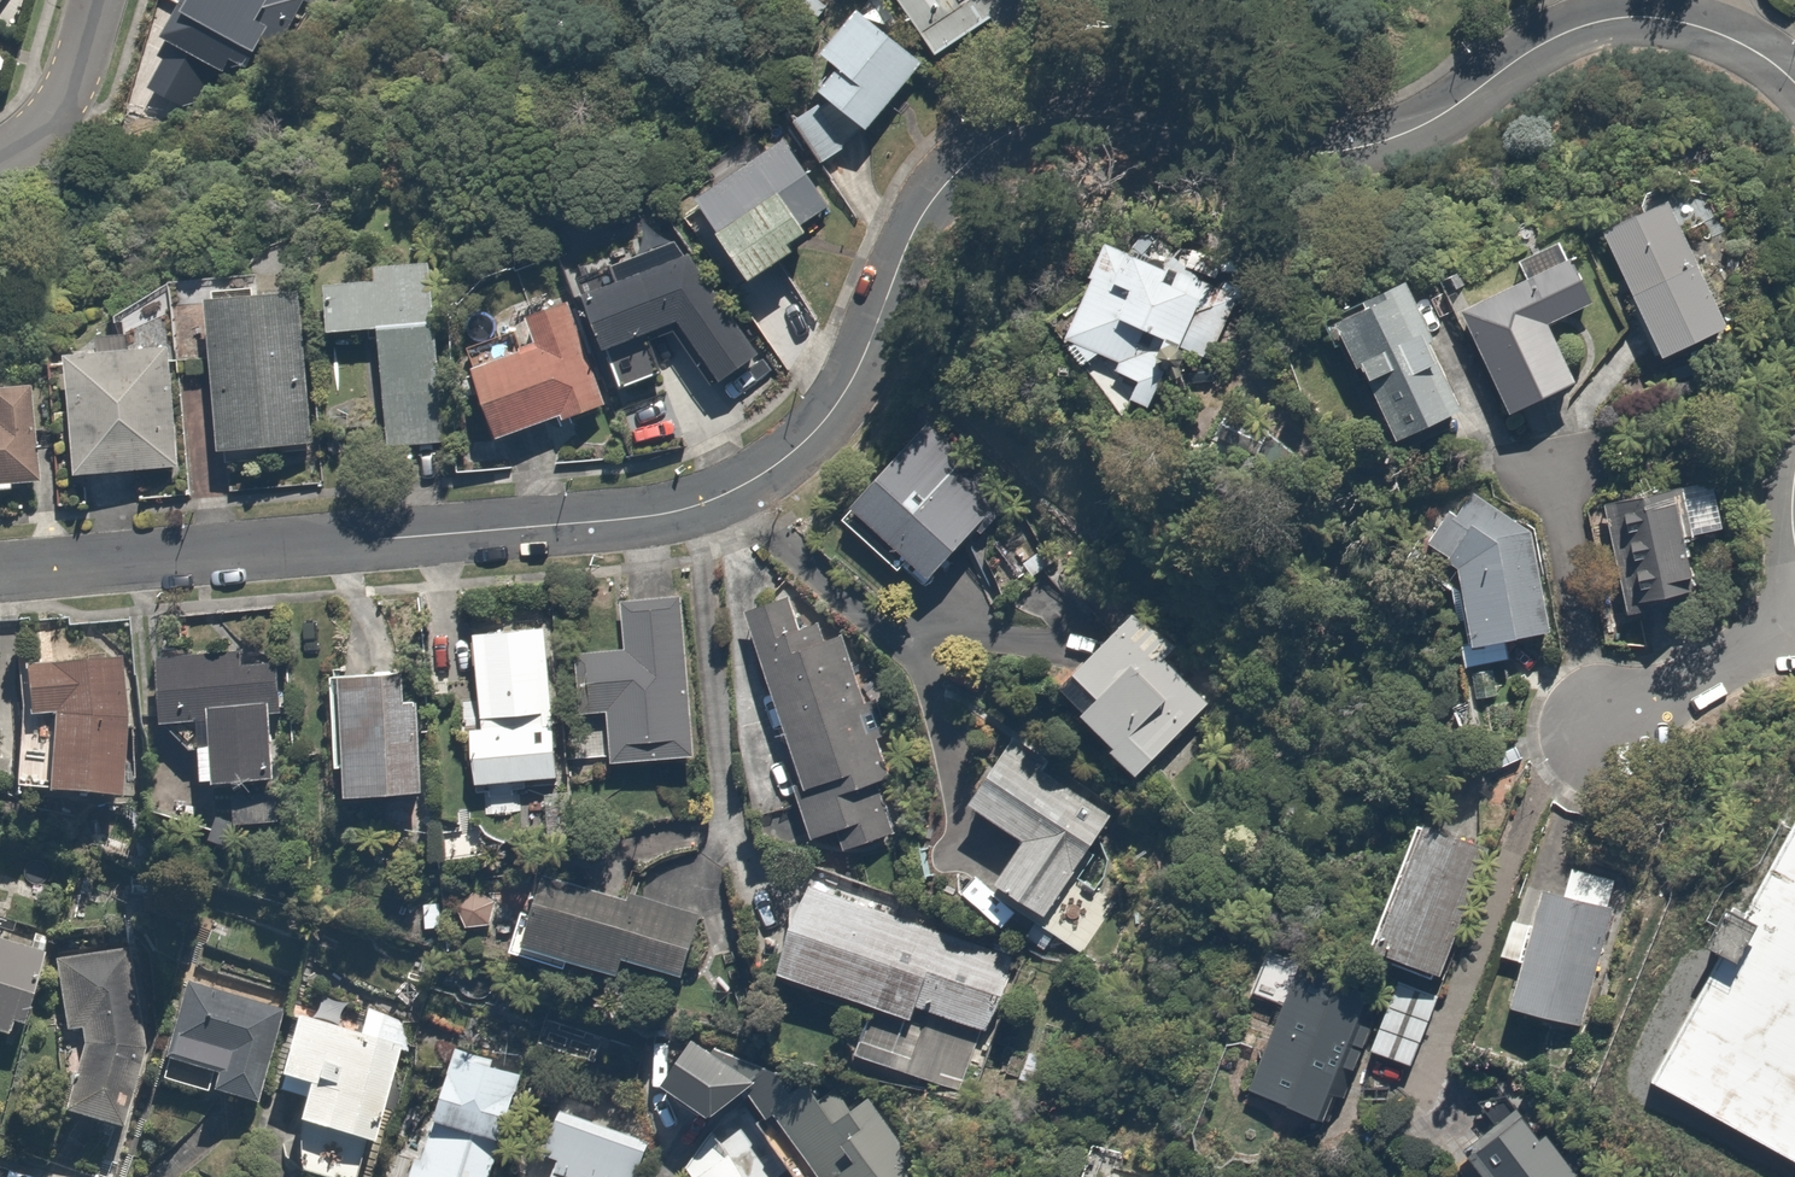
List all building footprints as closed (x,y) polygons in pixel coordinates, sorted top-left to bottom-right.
[(180,6),(271,56),(302,0),(183,0),(180,6)] [(935,53),(1014,2),(1013,0),(902,0),(935,53)] [(813,90),(818,94),(791,126),(835,163),(873,117),(895,91),(922,59),(853,1),(813,48),(834,65),(813,90)] [(776,140),(694,194),(747,275),(829,220),(776,140)] [(1683,185),(1601,225),(1662,352),(1718,326),(1673,231),(1699,219),(1683,185)] [(1523,275),(1459,304),(1508,412),(1573,382),(1546,322),(1600,297),(1567,226),(1512,251),(1523,275)] [(1242,292),(1101,234),(1056,344),(1089,358),(1092,350),(1119,361),(1115,369),(1138,378),(1129,401),(1158,414),(1188,341),(1216,353),(1242,292)] [(616,289),(582,303),(611,388),(659,371),(645,331),(673,321),(714,379),(752,352),(672,239),(607,265),(616,289)] [(370,276),(323,280),(329,330),(378,324),(390,442),(445,436),(426,252),(368,258),(370,276)] [(1351,370),(1364,364),(1400,444),(1466,414),(1404,276),(1352,299),(1325,311),(1351,370)] [(302,282),(205,292),(221,452),(318,442),(302,282)] [(529,344),(468,369),(497,437),(559,410),(564,423),(605,405),(558,294),(515,312),(529,344)] [(173,462),(167,342),(67,347),(73,466),(173,462)] [(32,378),(0,380),(0,488),(38,486),(32,378)] [(1003,489),(923,423),(851,510),(932,576),(1003,489)] [(1694,592),(1683,531),(1725,523),(1717,482),(1671,490),(1608,502),(1627,604),(1694,592)] [(1530,526),(1457,484),(1422,543),(1458,564),(1470,631),(1455,634),(1460,664),(1505,656),(1502,637),(1548,628),(1530,526)] [(692,754),(680,592),(618,597),(621,648),(565,652),(570,710),(606,708),(609,760),(692,754)] [(1183,644),(1135,599),(1066,674),(1092,697),(1075,715),(1139,775),(1150,764),(1174,786),(1211,747),(1188,725),(1215,697),(1171,657),(1183,644)] [(788,600),(747,613),(801,785),(792,789),(807,837),(839,827),(846,850),(889,837),(873,786),(892,780),(845,631),(822,639),(816,619),(796,626),(788,600)] [(551,775),(544,620),(469,624),(474,725),(457,726),(459,779),(551,775)] [(228,817),(272,819),(277,655),(153,652),(151,720),(166,721),(195,754),(195,777),(229,777),(228,817)] [(116,663),(24,662),(24,717),(46,717),(46,795),(115,795),(116,663)] [(393,670),(345,670),(345,790),(424,790),(424,697),(393,697),(393,670)] [(1117,813),(1004,739),(966,798),(1020,834),(990,881),(1035,911),(1017,940),(1042,956),(1054,938),(1088,960),(1126,901),(1080,870),(1117,813)] [(1496,847),(1423,817),(1369,949),(1442,979),(1496,847)] [(614,971),(618,954),(683,969),(709,865),(630,846),(619,893),(534,872),(516,947),(614,971)] [(1565,894),(1545,887),(1508,995),(1584,1021),(1634,876),(1577,857),(1565,894)] [(871,1007),(853,1055),(964,1089),(1008,949),(809,872),(771,968),(871,1007)] [(44,950),(0,933),(0,1039),(9,1042),(44,950)] [(1319,1117),(1374,989),(1268,944),(1249,988),(1279,1001),(1244,1085),(1319,1117)] [(146,1049),(128,945),(55,955),(65,1032),(79,1030),(81,1042),(59,1112),(121,1132),(146,1049)] [(289,1011),(192,971),(155,1062),(161,1064),(155,1079),(246,1116),(289,1011)] [(1446,1007),(1397,980),(1363,1043),(1412,1070),(1446,1007)] [(406,1019),(368,1005),(360,1027),(339,1019),(347,999),(326,991),(315,1020),(293,1012),(270,1075),(306,1088),(280,1157),(334,1176),(347,1176),(406,1019)] [(749,1074),(691,1036),(662,1081),(720,1118),(749,1074)] [(428,1116),(506,1143),(530,1072),(452,1046),(428,1116)] [(765,1111),(817,1176),(924,1176),(926,1176),(862,1095),(850,1104),(821,1067),(765,1111)] [(555,1100),(523,1176),(609,1176),(612,1170),(628,1176),(639,1176),(654,1143),(555,1100)] [(1465,1150),(1484,1176),(1577,1176),(1527,1107),(1465,1150)] [(428,1116),(408,1176),(494,1176),(506,1143),(428,1116)] [(737,1122),(678,1176),(789,1176),(737,1122)] [(1076,1176),(1143,1176),(1144,1171),(1081,1155),(1076,1176)]
